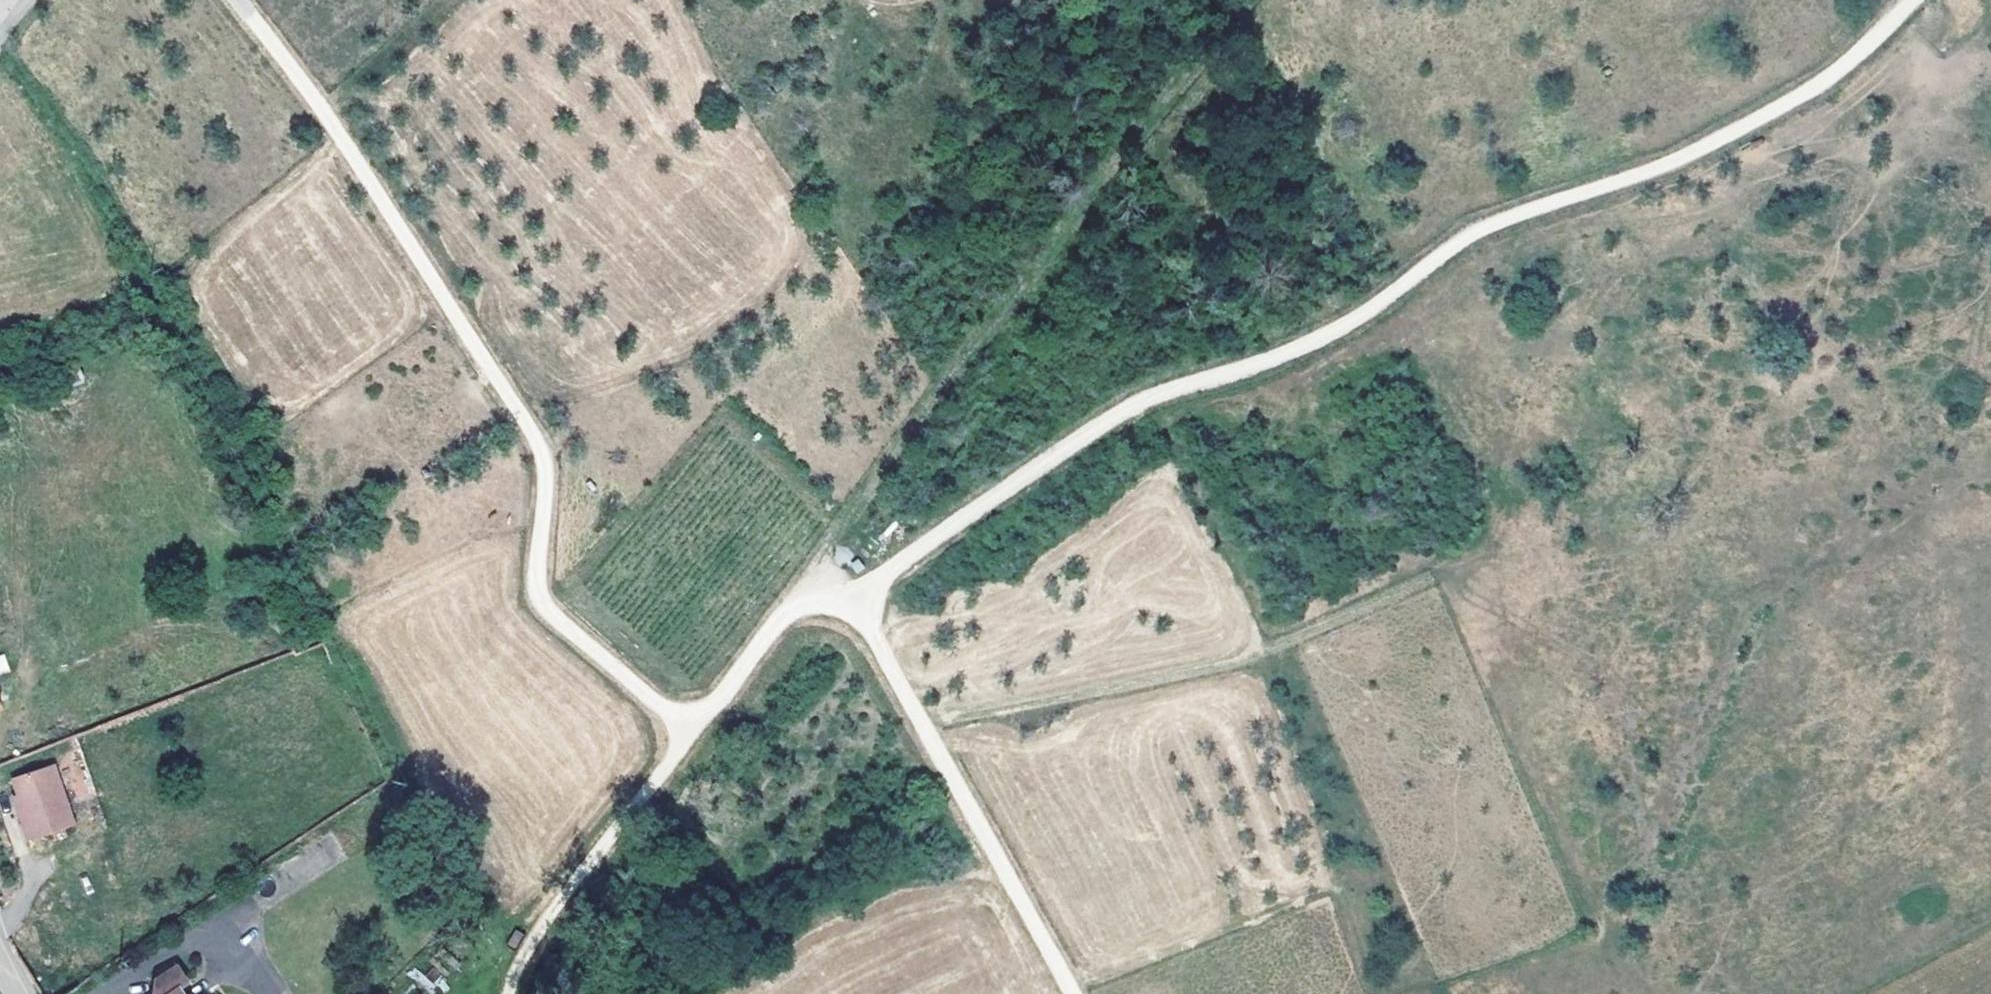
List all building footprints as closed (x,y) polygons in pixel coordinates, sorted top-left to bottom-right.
[(18,804),(13,805),(25,838),(70,822),(49,761),(8,775),(14,791),(18,804)] [(14,791),(9,793),(13,805),(18,804),(14,791)] [(178,988),(187,982),(176,965),(155,978),(152,993),(182,993),(178,988)]
